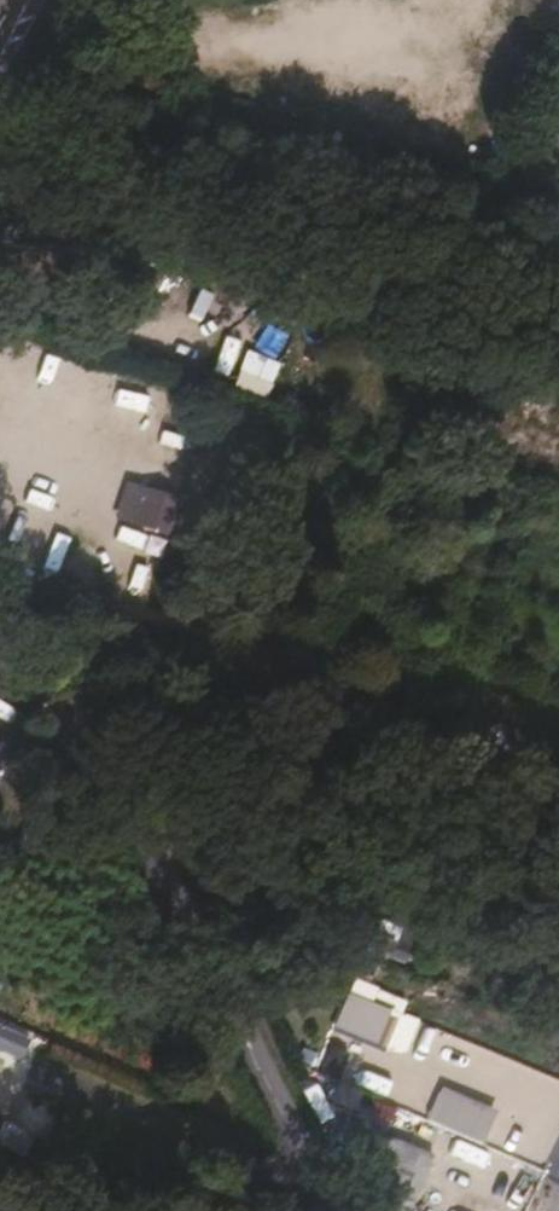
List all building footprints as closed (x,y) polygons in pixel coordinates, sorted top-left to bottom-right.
[(545,148),(558,152),(558,106),(545,148)] [(248,361),(237,393),(262,402),(274,369),(248,361)] [(164,461),(166,426),(136,425),(134,459),(164,461)] [(156,534),(169,499),(126,483),(112,518),(156,534)] [(406,961),(418,933),(354,907),(343,935),(406,961)] [(387,1046),(399,1016),(346,993),(333,1023),(387,1046)] [(359,1113),(367,1092),(338,1080),(329,1101),(359,1113)] [(481,1142),(494,1110),(436,1087),(423,1120),(481,1142)] [(374,1097),(364,1120),(386,1130),(396,1106),(374,1097)] [(412,1204),(434,1152),(390,1134),(369,1186),(412,1204)]
